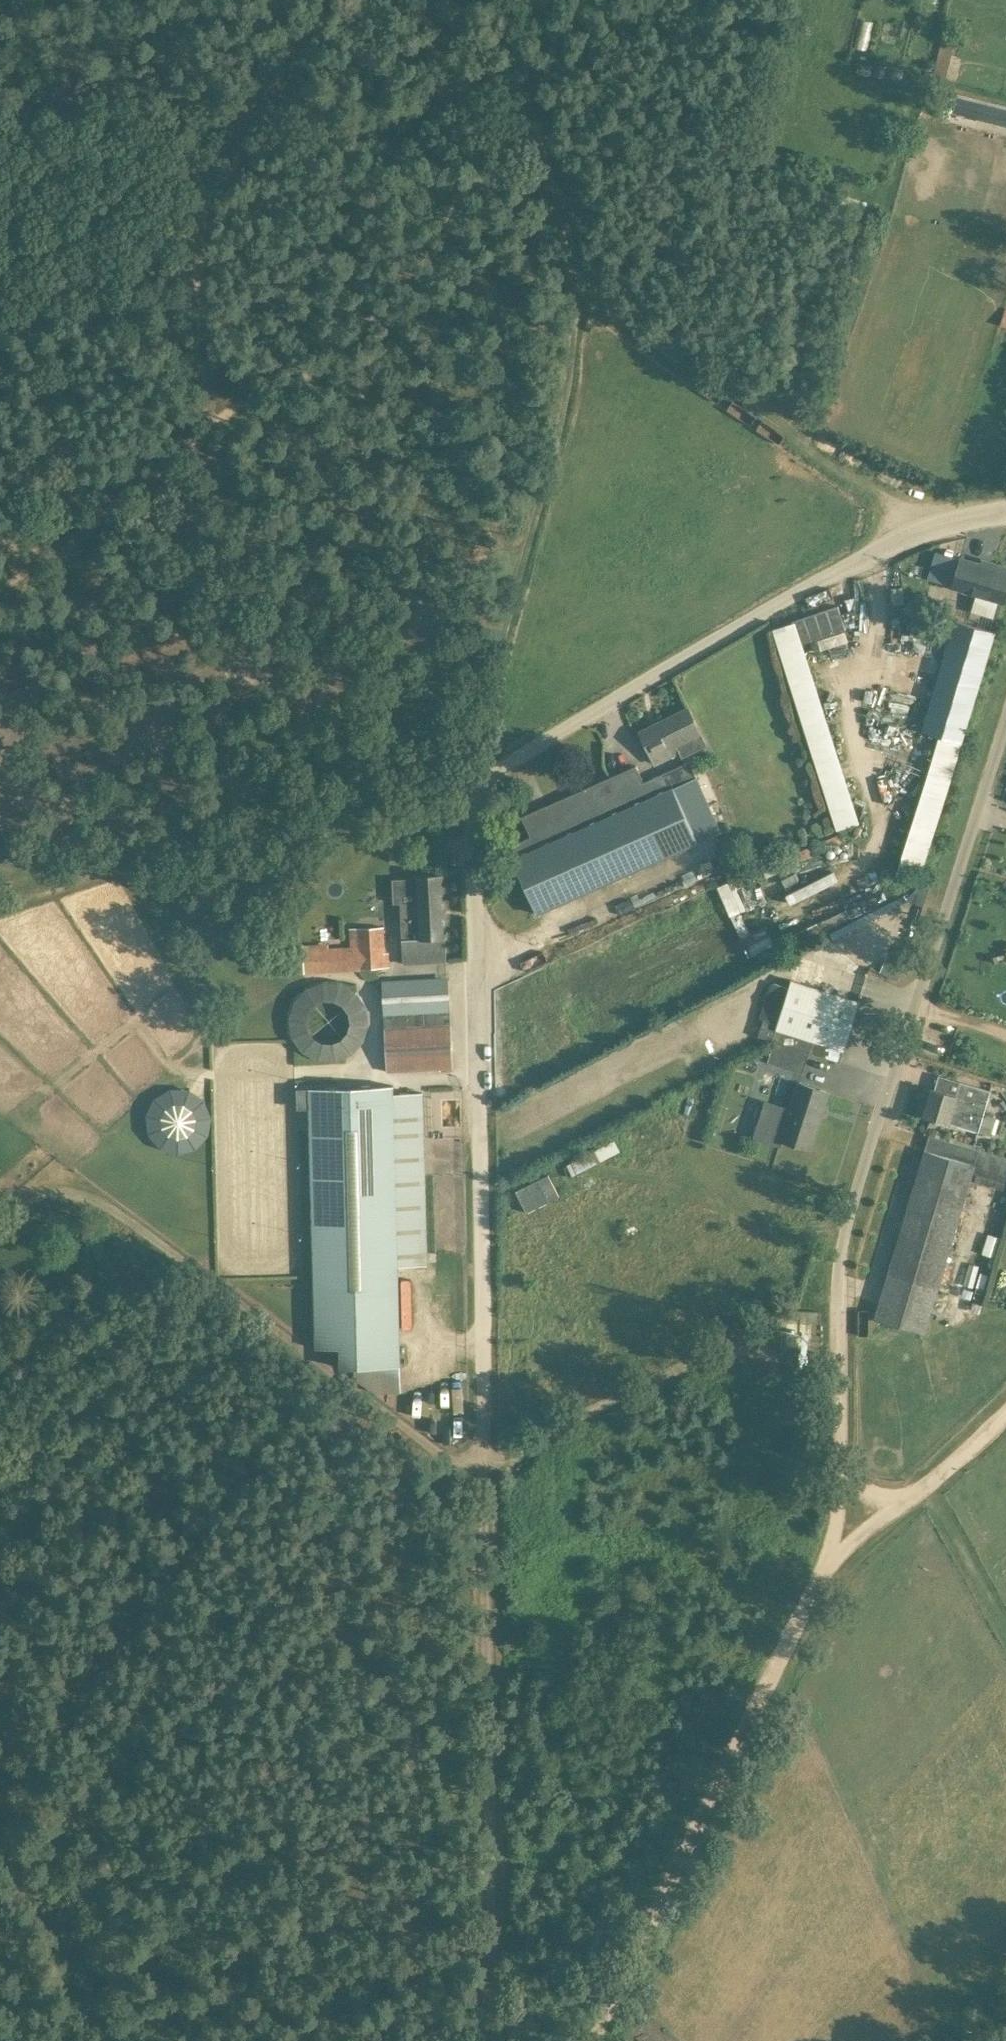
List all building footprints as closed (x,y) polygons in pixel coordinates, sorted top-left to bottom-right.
[(946,76),(953,48),(940,45),(933,73),(946,76)] [(976,116),(976,119),(1005,126),(1005,108),(980,102),(980,103),(964,99),(961,112),(976,116)] [(1004,602),(1005,594),(1005,574),(1000,572),(1002,566),(981,560),(980,563),(961,557),(952,588),(980,596),(1004,602)] [(921,609),(912,599),(902,607),(911,618),(921,609)] [(792,620),(793,622),(800,643),(803,642),(846,628),(839,605),(792,620)] [(995,631),(976,625),(954,619),(921,730),(961,742),(995,631)] [(656,764),(682,753),(683,756),(707,745),(688,707),(639,731),(656,764)] [(537,913),(698,840),(673,787),(696,776),(689,760),(643,781),(636,765),(522,816),(531,836),(507,846),(513,858),(512,858),(537,913)] [(401,902),(402,919),(404,963),(447,961),(443,873),(416,874),(417,901),(401,902)] [(359,946),(324,949),(325,969),(385,966),(383,926),(358,927),(359,946)] [(325,969),(324,949),(303,950),(304,971),(325,969)] [(777,1023),(772,1039),(809,1051),(840,1061),(859,1000),(791,979),(789,986),(771,981),(759,1018),(777,1023)] [(387,1070),(453,1067),(451,1024),(425,1025),(424,1010),(450,1009),(448,982),(451,981),(451,980),(448,980),(383,983),(385,1012),(386,1027),(385,1027),(387,1070)] [(365,984),(292,983),(292,1054),(364,1055),(365,984)] [(809,1051),(772,1039),(771,1041),(773,1041),(767,1061),(802,1072),(809,1051)] [(923,1116),(975,1131),(981,1111),(987,1090),(953,1079),(949,1092),(932,1087),(923,1116)] [(783,1139),(810,1148),(828,1091),(798,1081),(790,1107),(771,1101),(759,1139),(781,1146),(783,1139)] [(143,1095),(156,1151),(213,1138),(200,1083),(143,1095)] [(399,1324),(398,1266),(427,1265),(423,1092),(394,1093),(394,1085),(310,1086),(315,1326),(316,1348),(338,1347),(339,1367),(400,1366),(399,1324)] [(874,1318),(924,1333),(979,1150),(929,1135),(874,1318)] [(548,1173),(515,1190),(526,1212),(559,1195),(548,1173)] [(450,1387),(452,1408),(462,1407),(461,1386),(450,1387)]
